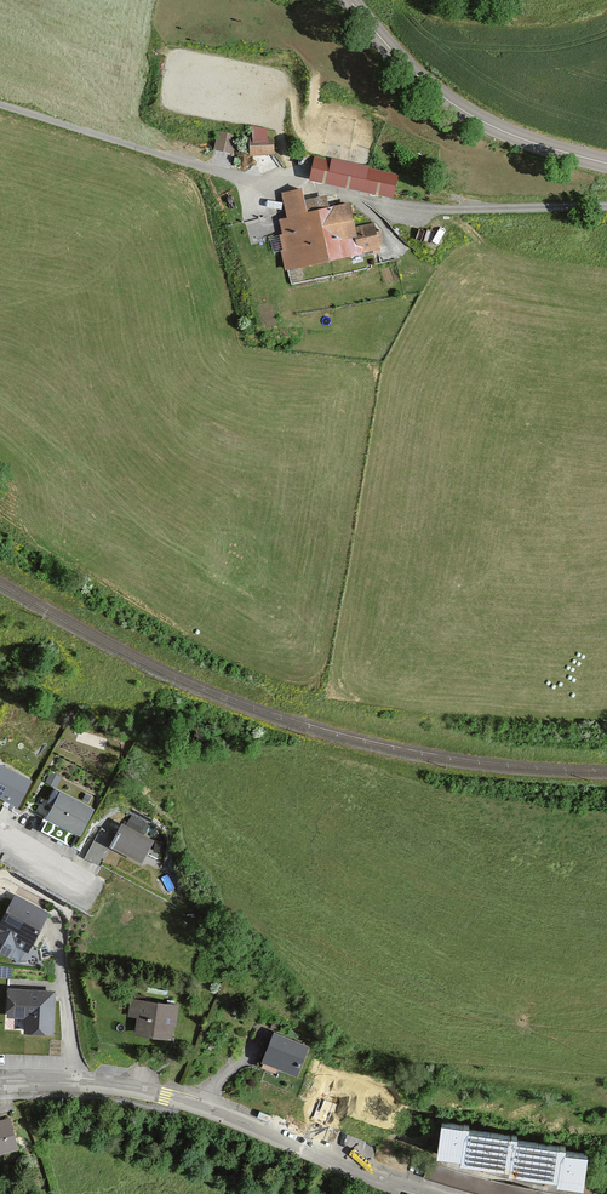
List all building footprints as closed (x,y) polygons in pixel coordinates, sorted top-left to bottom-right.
[(216,148),(235,152),(239,132),(220,128),(216,148)] [(280,133),(263,133),(266,156),(286,153),(280,133)] [(411,177),(327,161),(326,177),(328,189),(412,207),(415,198),(411,177)] [(336,193),(305,199),(308,227),(287,240),(293,263),(300,260),(308,279),(358,275),(376,260),(399,254),(395,240),(379,246),(367,209),(347,213),(336,193)] [(0,764),(0,798),(19,807),(32,781),(0,764)] [(96,809),(61,791),(47,818),(81,836),(96,809)] [(157,842),(122,824),(115,838),(100,830),(85,859),(101,868),(111,850),(144,867),(157,842)] [(16,894),(0,923),(0,951),(11,958),(17,947),(28,952),(50,910),(16,894)] [(25,1018),(26,1031),(53,1033),(54,990),(8,987),(7,1016),(25,1018)] [(178,1003),(131,998),(128,1014),(137,1017),(136,1033),(170,1037),(176,1025),(178,1003)] [(309,1045),(274,1030),(261,1060),(298,1075),(309,1045)] [(469,1123),(441,1119),(437,1151),(460,1156),(461,1160),(508,1167),(509,1171),(556,1177),(556,1180),(582,1185),(588,1151),(566,1147),(565,1143),(518,1137),(517,1133),(470,1126),(469,1123)] [(0,1122),(0,1156),(18,1152),(8,1120),(0,1122)]
